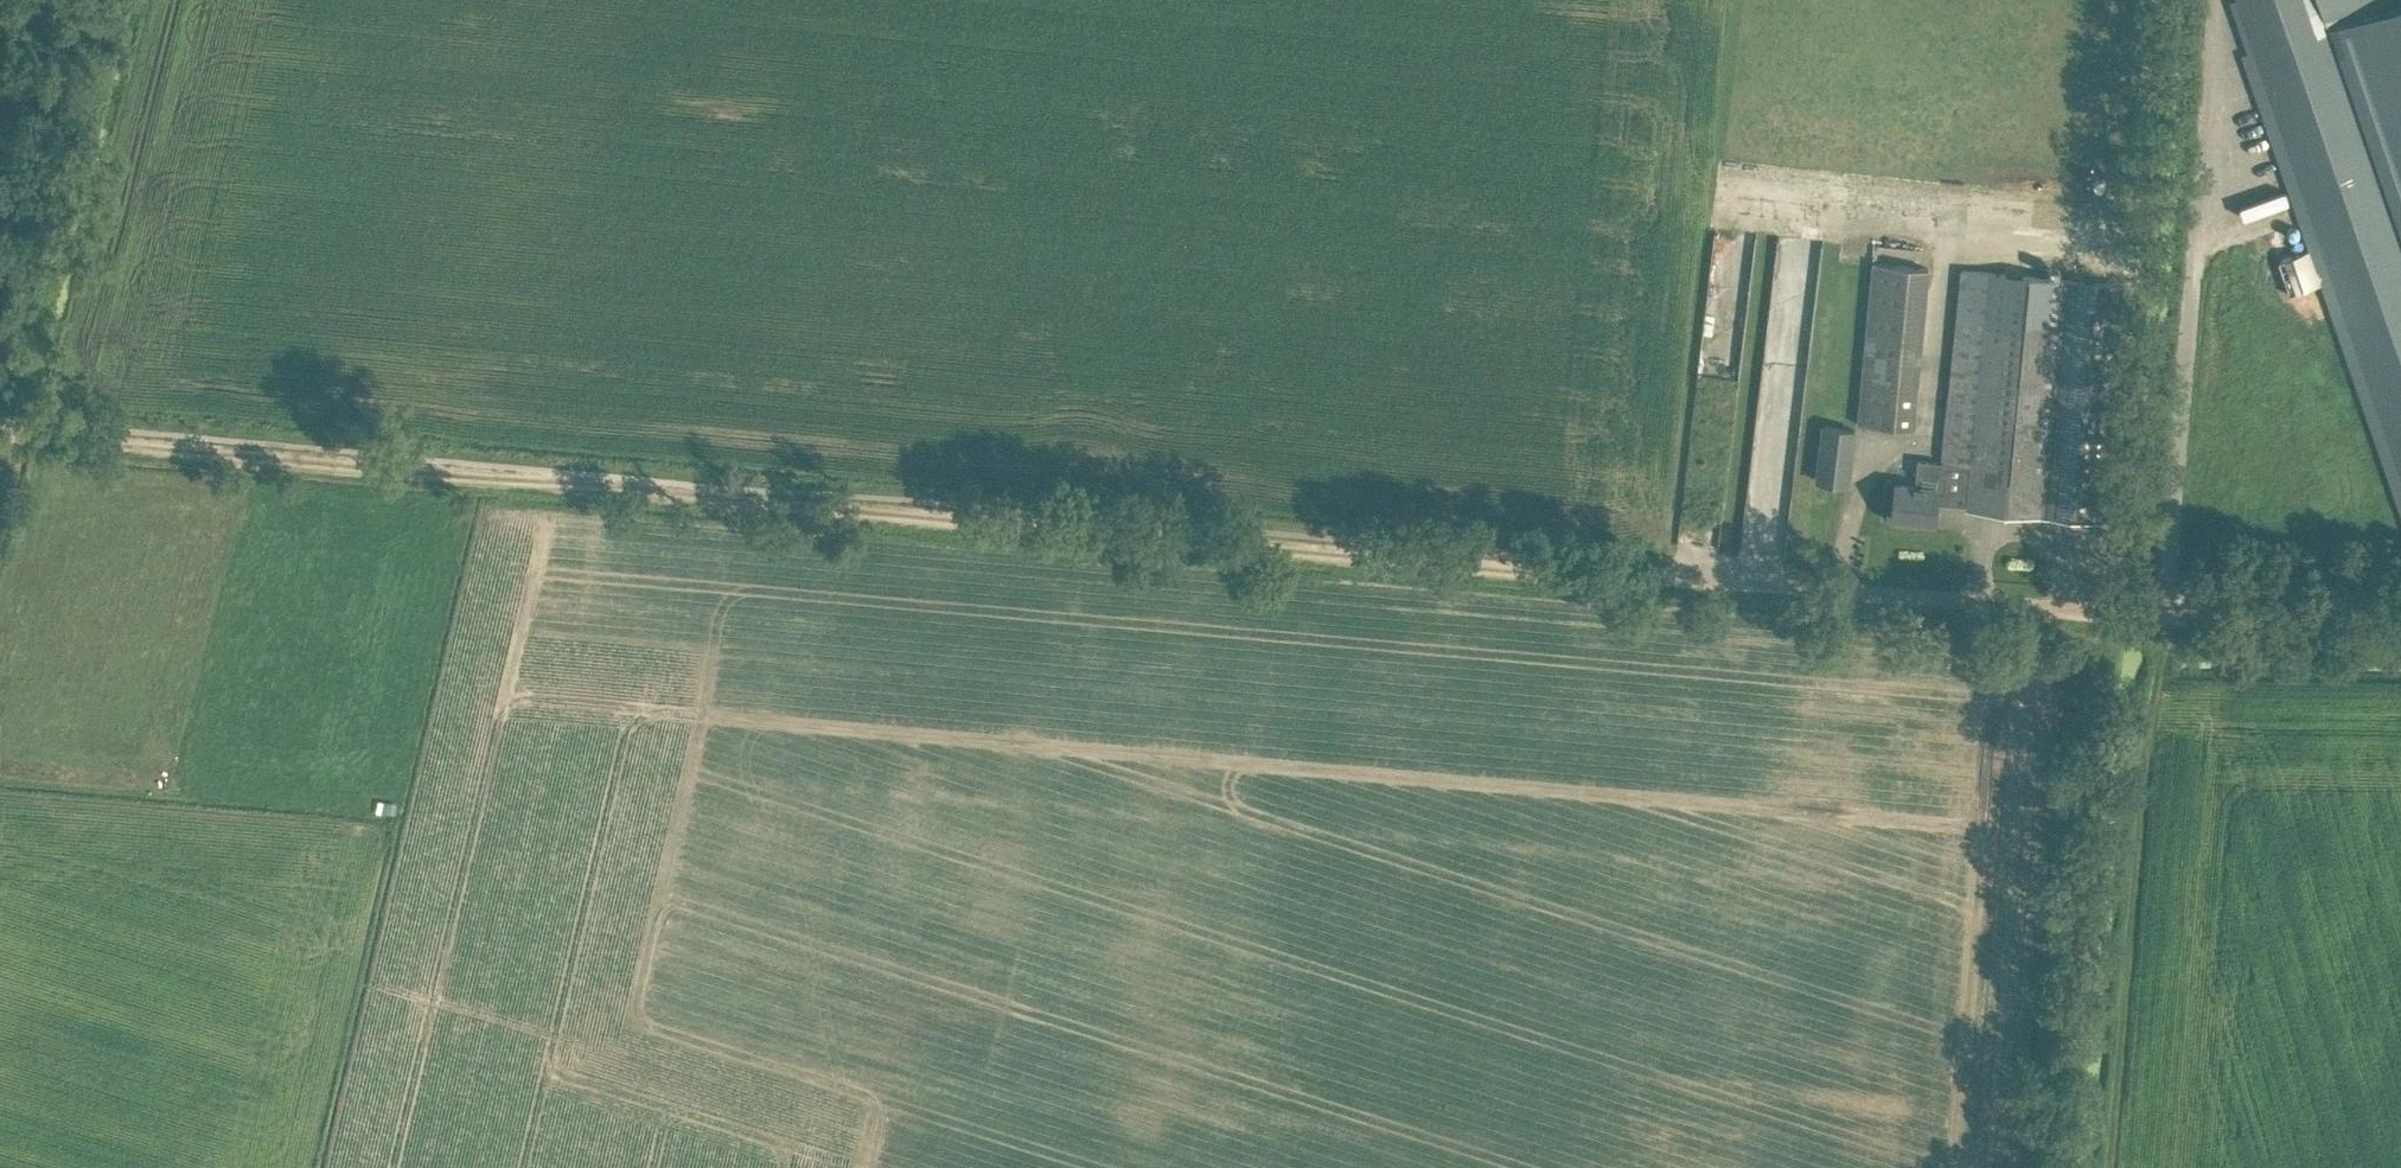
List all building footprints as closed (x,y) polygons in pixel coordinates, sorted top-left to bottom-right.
[(2323,19),(2317,0),(2230,0),(2248,52),(2242,54),(2310,249),(2283,258),(2283,260),(2280,261),(2290,293),(2321,283),(2400,513),(2400,238),(2323,19)] [(2323,19),(2400,238),(2400,0),(2378,0),(2323,19)] [(1914,428),(1930,266),(1874,261),(1859,422),(1914,428)] [(2100,519),(2124,283),(1961,267),(1939,482),(1897,478),(1893,517),(1936,521),(1938,502),(1966,505),(1966,507),(2050,515),(2050,514),(2100,519)] [(1849,483),(1856,428),(1825,424),(1818,479),(1849,483)]
